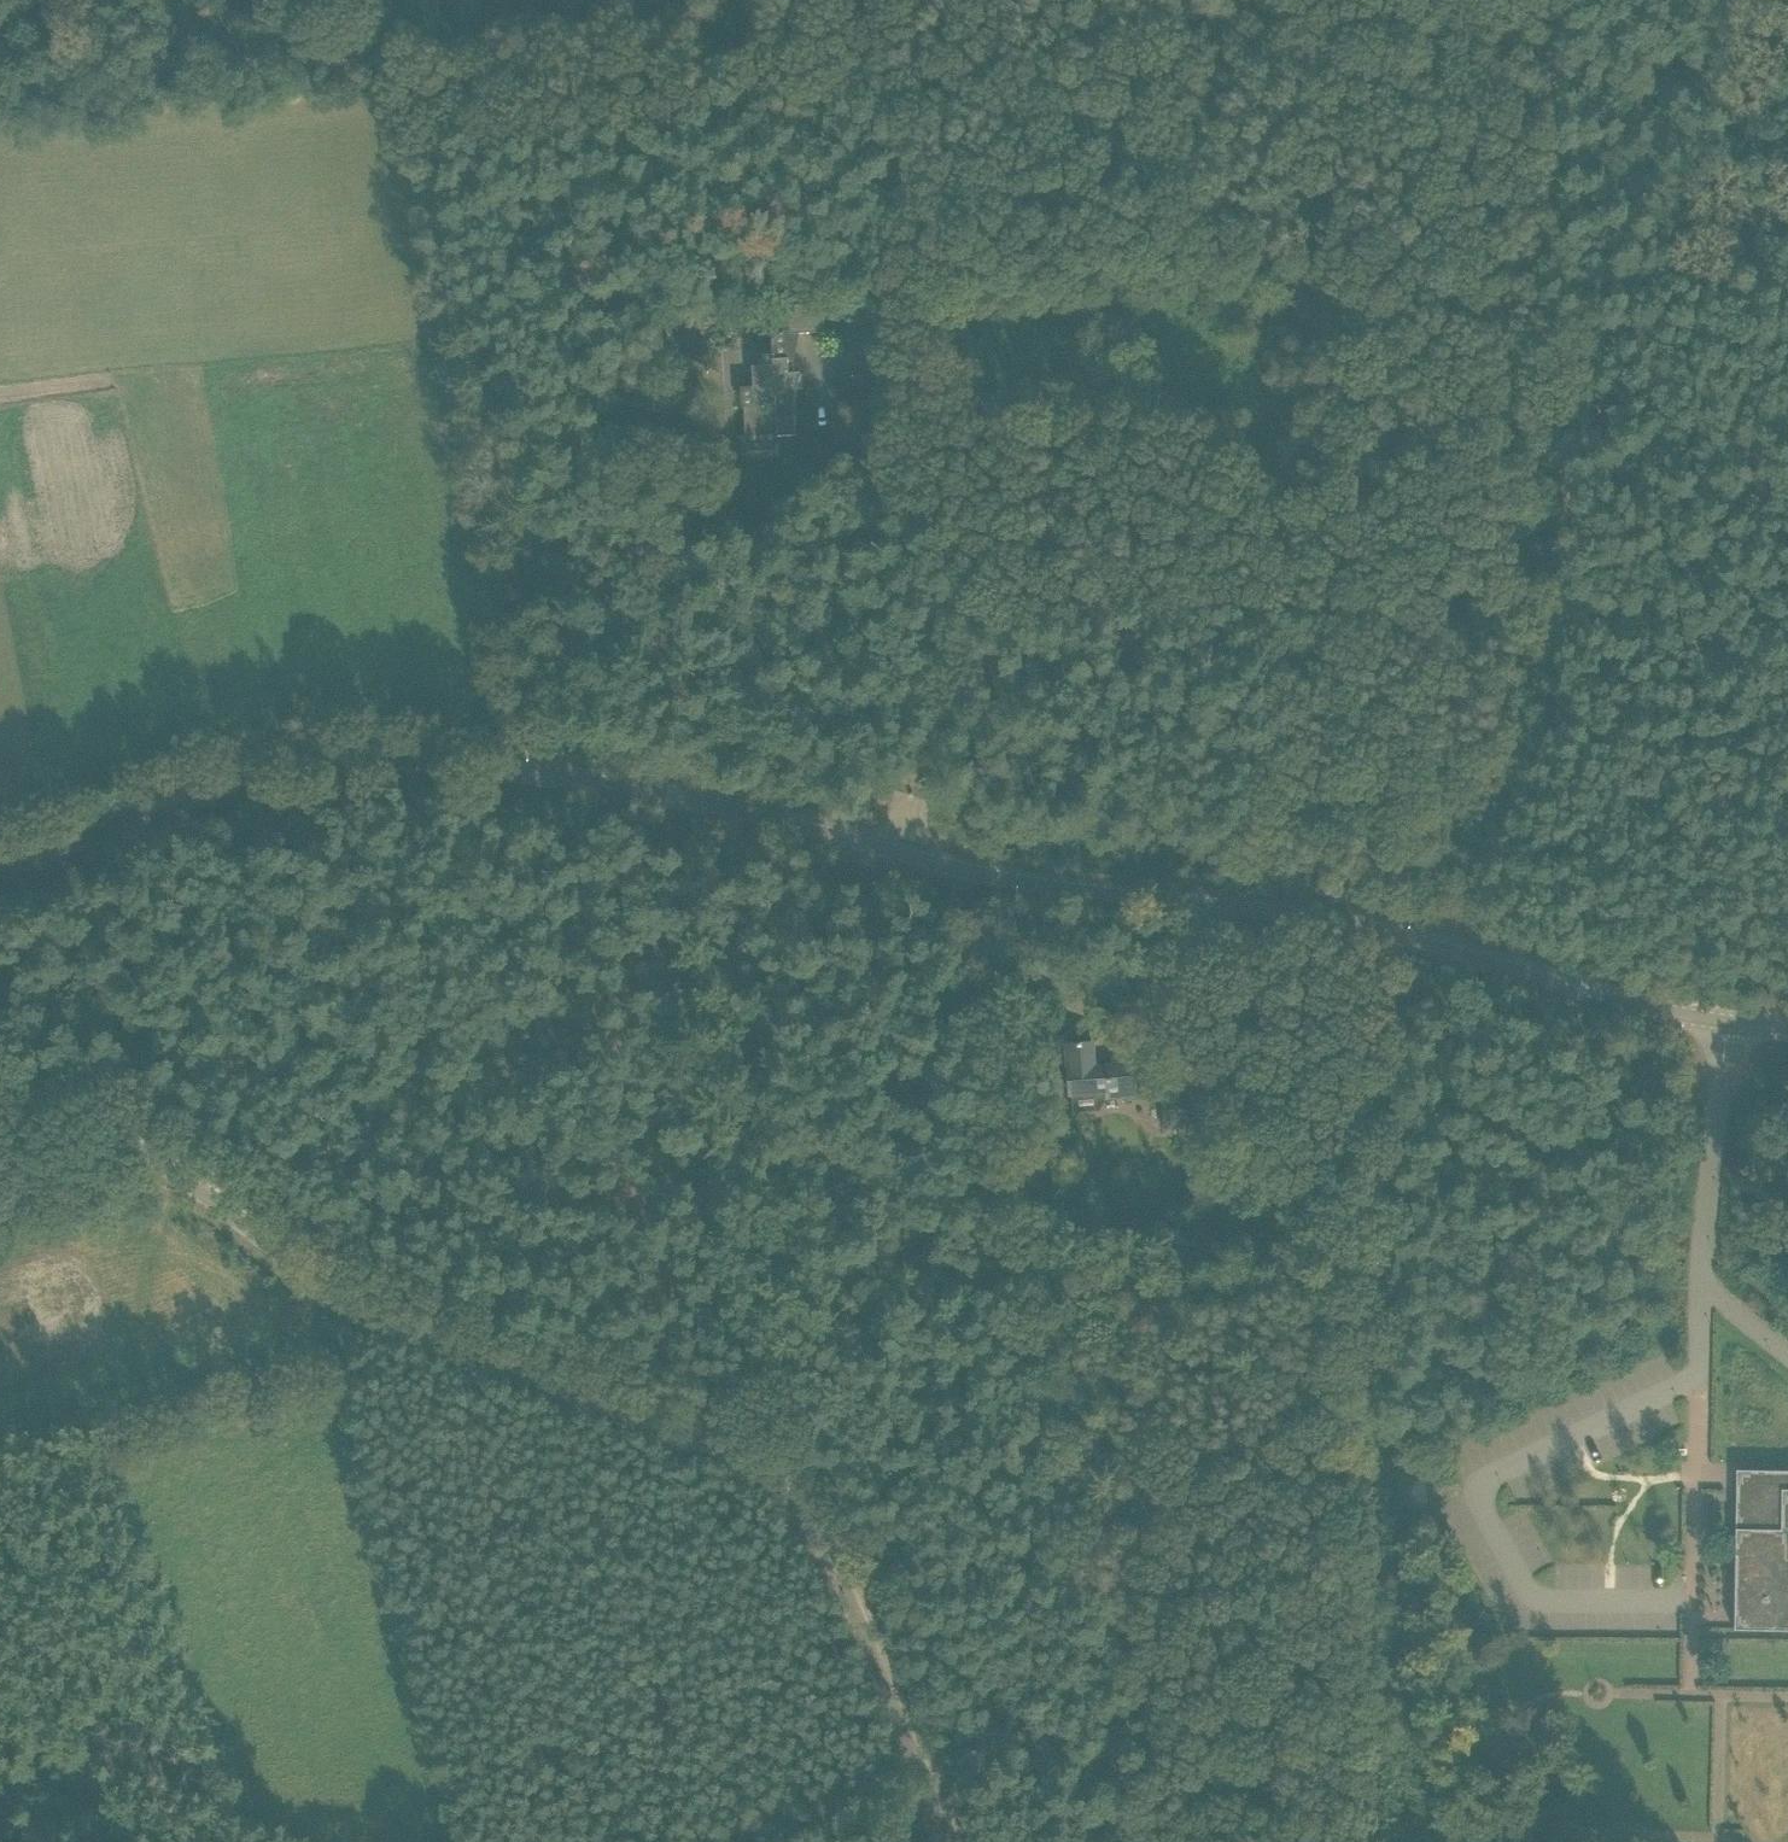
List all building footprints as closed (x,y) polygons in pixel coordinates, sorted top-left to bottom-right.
[(822,304),(790,305),(790,303),(774,304),(776,332),(790,332),(790,335),(824,333),(822,304)] [(793,399),(790,399),(787,359),(771,360),(772,365),(751,367),(754,406),(743,407),(745,431),(775,430),(776,437),(795,436),(793,399)] [(1094,1067),(1067,1069),(1069,1093),(1069,1098),(1072,1098),(1105,1095),(1105,1101),(1136,1098),(1135,1080),(1133,1056),(1111,1058),(1111,1066),(1097,1067),(1094,1067)] [(1180,1125),(1206,1123),(1203,1091),(1187,1092),(1188,1095),(1160,1097),(1163,1129),(1180,1128),(1180,1125)] [(1761,1490),(1761,1494),(1762,1494),(1762,1503),(1738,1503),(1737,1576),(1744,1576),(1744,1603),(1744,1628),(1734,1628),(1734,1631),(1782,1632),(1782,1630),(1787,1630),(1787,1491),(1761,1490)] [(1712,1579),(1713,1626),(1744,1625),(1742,1578),(1712,1579)]
